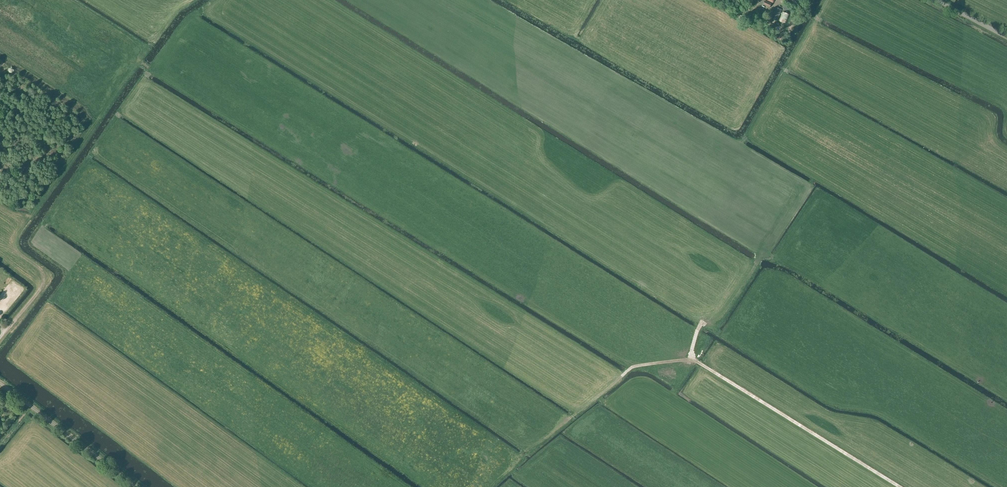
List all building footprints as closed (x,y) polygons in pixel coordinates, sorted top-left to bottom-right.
[(771,18),(777,21),(782,10),(775,7),(771,18)] [(783,12),(780,23),(787,24),(789,14),(783,12)] [(764,386),(763,404),(774,411),(774,407),(779,410),(781,411),(781,405),(775,404),(775,400),(770,397),(770,394),(766,394),(766,388),(764,386)]
